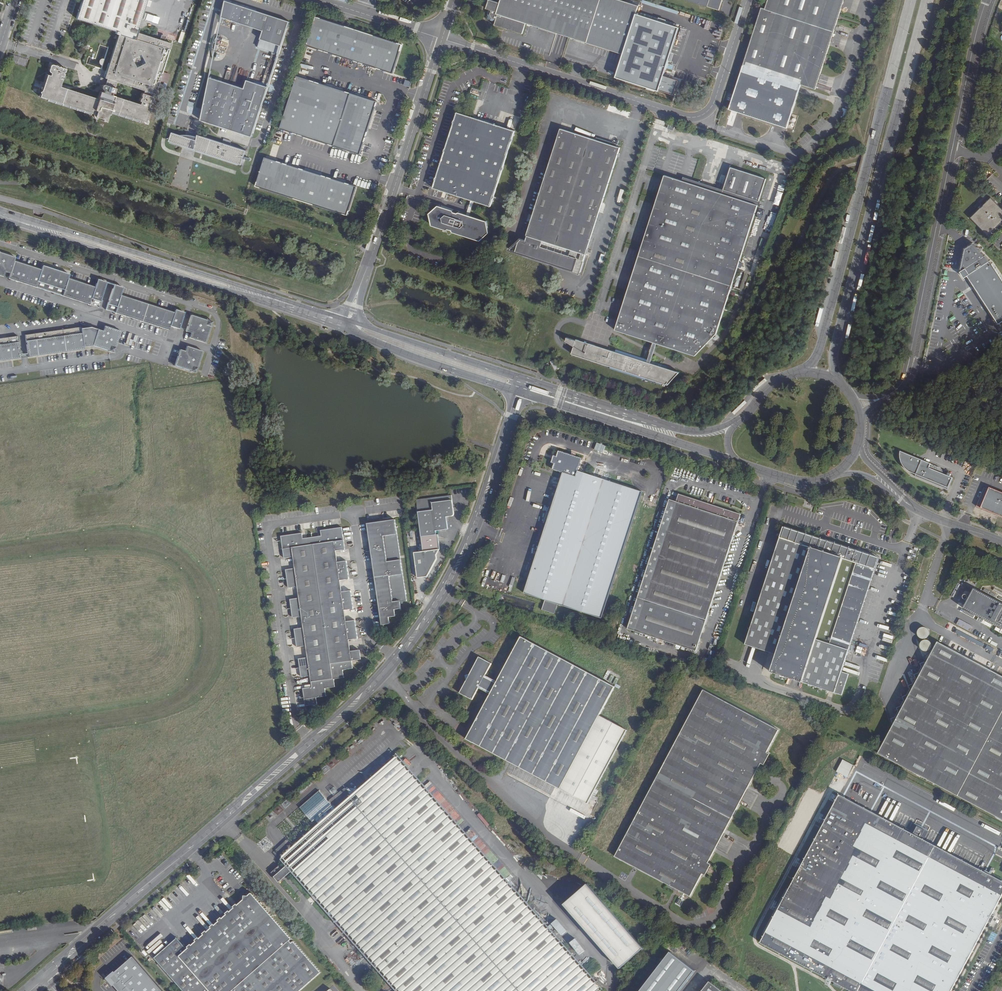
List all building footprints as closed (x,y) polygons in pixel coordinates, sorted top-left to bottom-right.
[(153,93),(156,94),(172,43),(165,41),(159,39),(137,32),(139,27),(138,27),(146,0),(82,0),(76,19),(119,32),(104,78),(100,77),(99,82),(105,84),(104,85),(103,85),(102,86),(102,87),(102,88),(103,89),(102,93),(100,92),(98,99),(60,87),(62,80),(58,79),(60,76),(63,77),(63,75),(63,74),(65,69),(52,65),(50,67),(49,70),(50,73),(50,76),(46,75),(40,96),(94,114),(93,116),(95,117),(95,116),(103,118),(103,120),(105,121),(107,114),(109,114),(110,111),(144,122),(144,123),(147,123),(151,108),(149,107),(150,104),(152,103),(153,99),(152,96),(153,93)] [(225,0),(222,18),(263,31),(261,39),(282,46),(290,21),(225,0)] [(637,6),(623,2),(618,0),(502,0),(500,7),(489,3),(486,12),(491,14),(490,16),(492,22),(495,23),(494,27),(522,36),(526,25),(550,33),(620,55),(637,6)] [(718,9),(721,0),(691,0),(718,9)] [(765,9),(761,8),(729,109),(787,128),(788,128),(801,86),(815,90),(844,0),(768,0),(765,9)] [(157,23),(159,17),(147,13),(145,19),(157,23)] [(402,46),(317,19),(308,45),(393,73),(402,46)] [(27,60),(19,57),(17,65),(24,68),(27,60)] [(202,120),(252,136),(269,86),(247,79),(245,88),(211,77),(202,120)] [(378,103),(298,78),(281,131),(361,156),(378,103)] [(474,203),(490,208),(515,131),(458,112),(433,190),(469,202),(474,203)] [(261,114),(256,128),(260,129),(265,115),(261,114)] [(519,240),(515,252),(572,270),(577,256),(569,253),(570,250),(585,255),(620,148),(560,129),(526,236),(528,237),(527,240),(521,238),(519,240)] [(242,164),(247,149),(200,134),(199,141),(173,132),(170,140),(242,164)] [(266,157),(256,186),(348,215),(357,186),(266,157)] [(723,193),(680,180),(666,175),(618,331),(656,343),(661,344),(699,356),(719,335),(768,177),(732,165),(724,189),(723,193)] [(682,175),(680,180),(723,193),(724,189),(682,175)] [(778,205),(782,192),(776,191),(773,204),(778,205)] [(992,197),(972,217),(989,235),(1001,223),(1001,208),(1001,207),(998,204),(992,197)] [(469,216),(474,203),(469,202),(465,215),(469,216)] [(486,222),(469,216),(465,215),(438,206),(429,213),(432,227),(480,241),(488,233),(486,222)] [(509,250),(515,252),(519,240),(509,250)] [(974,242),(966,247),(962,266),(962,269),(965,276),(969,274),(997,322),(1001,319),(1001,278),(992,261),(974,242)] [(102,281),(92,278),(89,286),(63,277),(65,272),(38,263),(36,268),(9,259),(10,255),(0,252),(0,270),(5,272),(4,277),(93,306),(97,295),(102,281)] [(104,297),(108,283),(102,281),(97,295),(104,297)] [(118,287),(108,283),(104,297),(100,308),(163,329),(165,325),(174,328),(180,312),(170,309),(169,312),(115,294),(118,287)] [(203,319),(187,314),(181,330),(186,332),(185,336),(201,342),(206,325),(203,319)] [(25,335),(28,355),(28,358),(94,348),(110,353),(116,350),(121,333),(105,328),(103,333),(92,329),(81,331),(80,327),(25,335)] [(20,359),(20,356),(17,336),(0,339),(0,362),(20,359)] [(654,363),(650,362),(578,340),(578,341),(568,338),(567,342),(576,346),(573,355),(647,378),(663,383),(670,385),(682,372),(654,363)] [(661,344),(656,343),(650,362),(654,363),(661,344)] [(193,366),(198,349),(183,344),(181,349),(176,347),(170,363),(187,369),(193,366)] [(560,367),(555,358),(551,361),(555,369),(560,367)] [(663,383),(647,378),(645,382),(662,387),(663,383)] [(563,475),(554,503),(525,593),(548,601),(545,610),(556,614),(560,605),(603,619),(645,487),(581,466),(585,453),(561,445),(560,451),(557,451),(555,458),(557,459),(555,465),(565,468),(563,475)] [(953,478),(943,474),(943,473),(943,472),(943,471),(942,470),(942,469),(941,469),(941,468),(940,468),(939,468),(901,452),(901,453),(900,454),(900,456),(900,457),(901,458),(901,460),(901,461),(902,462),(902,464),(903,465),(903,466),(904,467),(905,468),(906,469),(907,470),(908,471),(909,472),(910,472),(911,473),(912,473),(916,475),(915,477),(948,490),(953,478)] [(551,502),(554,503),(563,475),(560,474),(551,502)] [(976,507),(1001,517),(1001,493),(989,487),(989,489),(985,488),(983,491),(982,493),(977,506),(976,507)] [(741,515),(680,495),(677,503),(671,500),(629,632),(697,654),(741,515)] [(454,514),(452,496),(418,500),(418,505),(424,553),(415,554),(418,579),(428,578),(438,560),(438,556),(441,551),(439,535),(437,535),(437,532),(449,530),(448,523),(447,518),(450,517),(452,517),(453,517),(453,516),(454,516),(454,515),(454,514)] [(407,600),(396,520),(369,523),(382,624),(390,623),(389,616),(396,615),(395,609),(402,608),(400,600),(407,600)] [(304,545),(303,538),(303,534),(282,536),(285,557),(294,555),(295,569),(288,570),(290,587),(298,586),(300,598),(292,599),(294,617),(302,616),(304,628),(296,629),(298,647),(307,646),(308,657),(300,658),(302,677),(311,676),(312,687),(304,688),(306,705),(317,704),(316,697),(327,695),(326,687),(336,686),(334,678),(345,677),(344,670),(353,668),(352,661),(361,659),(359,650),(351,651),(349,639),(358,638),(355,620),(347,621),(345,610),(353,609),(351,591),(343,592),(341,580),(349,579),(347,562),(338,563),(337,550),(345,548),(343,527),(322,530),(323,536),(324,543),(304,545)] [(772,673),(836,693),(843,672),(879,559),(783,528),(745,645),(778,656),(772,673)] [(323,536),(303,538),(304,545),(324,543),(323,536)] [(963,607),(1001,628),(1001,603),(974,588),(963,607)] [(600,716),(615,686),(521,636),(499,680),(487,673),(492,663),(481,657),(463,693),(474,699),(479,688),(491,695),(469,739),(590,803),(627,730),(600,716)] [(1001,820),(1001,676),(940,642),(926,669),(895,726),(880,755),(1001,820)] [(895,726),(926,669),(924,668),(920,669),(921,672),(918,678),(914,679),(916,682),(912,689),(908,690),(910,693),(906,700),(903,700),(904,703),(900,711),(897,711),(898,714),(895,720),(892,721),(895,726)] [(843,672),(836,693),(843,696),(850,674),(843,672)] [(779,730),(705,691),(616,856),(691,897),(703,874),(706,876),(712,865),(709,863),(762,763),(765,765),(772,753),(768,751),(779,730)] [(290,863),(294,869),(399,990),(597,990),(397,759),(284,857),(290,863)] [(841,760),(836,772),(848,777),(853,764),(841,760)] [(332,806),(318,790),(287,817),(301,833),(332,806)] [(560,793),(556,801),(581,812),(585,804),(560,793)] [(840,795),(760,943),(849,990),(951,990),(988,923),(990,925),(994,917),(992,916),(1001,897),(1001,882),(985,874),(840,795)] [(297,836),(284,820),(276,828),(289,843),(297,836)] [(290,870),(286,866),(273,877),(278,883),(291,872),(290,870)] [(645,953),(589,889),(566,909),(622,973),(645,953)] [(253,894),(188,950),(178,939),(155,959),(183,990),(301,990),(322,973),(295,941),(293,943),(291,940),(292,938),(253,894)] [(562,935),(567,931),(557,919),(552,924),(562,935)] [(571,943),(580,955),(585,950),(576,939),(571,943)] [(695,970),(671,952),(641,990),(679,990),(695,970)] [(132,955),(107,977),(120,990),(164,990),(132,955)] [(709,981),(702,990),(722,990),(709,981)]
